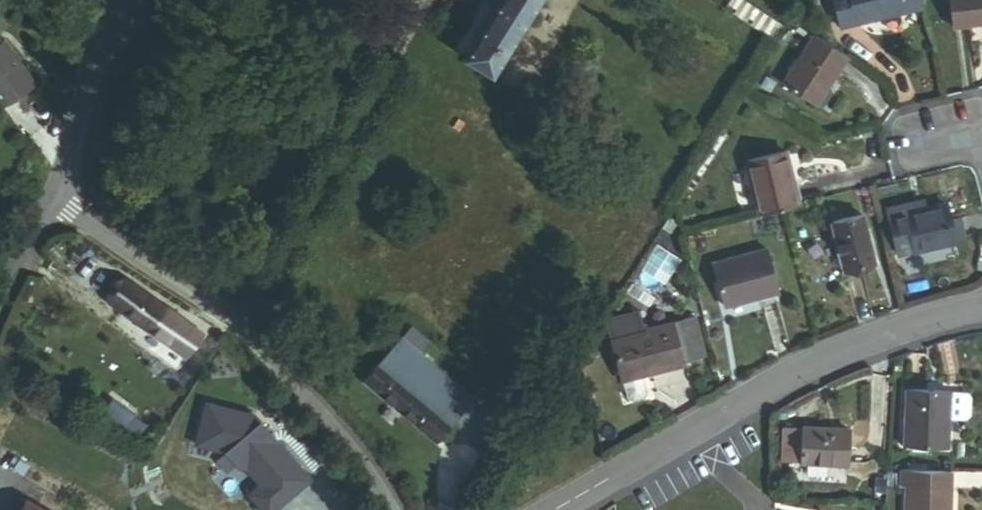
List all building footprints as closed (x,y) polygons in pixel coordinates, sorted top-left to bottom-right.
[(492,78),(541,0),(501,0),(463,60),(492,78)] [(787,30),(742,0),(730,0),(723,10),(777,46),(787,30)] [(922,6),(920,0),(831,0),(838,28),(922,6)] [(981,27),(981,0),(947,0),(950,31),(981,27)] [(782,86),(816,107),(847,58),(813,36),(782,86)] [(0,105),(32,80),(0,40),(0,104),(0,105)] [(797,206),(796,201),(784,153),(747,162),(760,215),(797,206)] [(797,206),(817,201),(816,196),(796,201),(797,206)] [(898,256),(954,243),(948,218),(945,206),(924,211),(922,203),(887,211),(898,256)] [(954,243),(964,241),(959,216),(948,218),(954,243)] [(844,273),(874,266),(862,217),(833,224),(844,273)] [(722,305),(778,292),(768,250),(712,263),(719,290),(722,305)] [(711,292),(719,290),(712,263),(704,265),(711,292)] [(160,324),(169,310),(123,280),(108,302),(149,329),(155,320),(160,324)] [(149,329),(166,340),(181,318),(169,310),(160,324),(155,320),(149,329)] [(610,320),(608,325),(612,340),(644,332),(639,312),(610,320)] [(685,366),(684,363),(705,358),(695,318),(644,332),(612,340),(623,382),(643,377),(685,366)] [(413,360),(417,354),(398,339),(394,344),(413,360)] [(434,447),(465,402),(413,360),(394,344),(359,388),(434,447)] [(623,382),(628,400),(633,403),(644,400),(647,395),(643,377),(623,382)] [(903,447),(947,449),(949,419),(950,395),(950,394),(906,392),(903,447)] [(970,400),(966,396),(950,395),(949,419),(965,420),(969,416),(970,400)] [(249,421),(202,410),(193,451),(223,458),(234,471),(242,472),(257,488),(275,509),(305,482),(272,445),(267,449),(262,444),(267,440),(249,421)] [(800,465),(846,467),(848,431),(802,429),(800,465)] [(272,445),(267,440),(262,444),(267,449),(272,445)] [(950,473),(907,471),(907,489),(906,509),(949,509),(950,473)] [(246,498),(256,509),(274,509),(275,509),(257,488),(246,498)] [(25,502),(20,509),(39,509),(25,502)]
